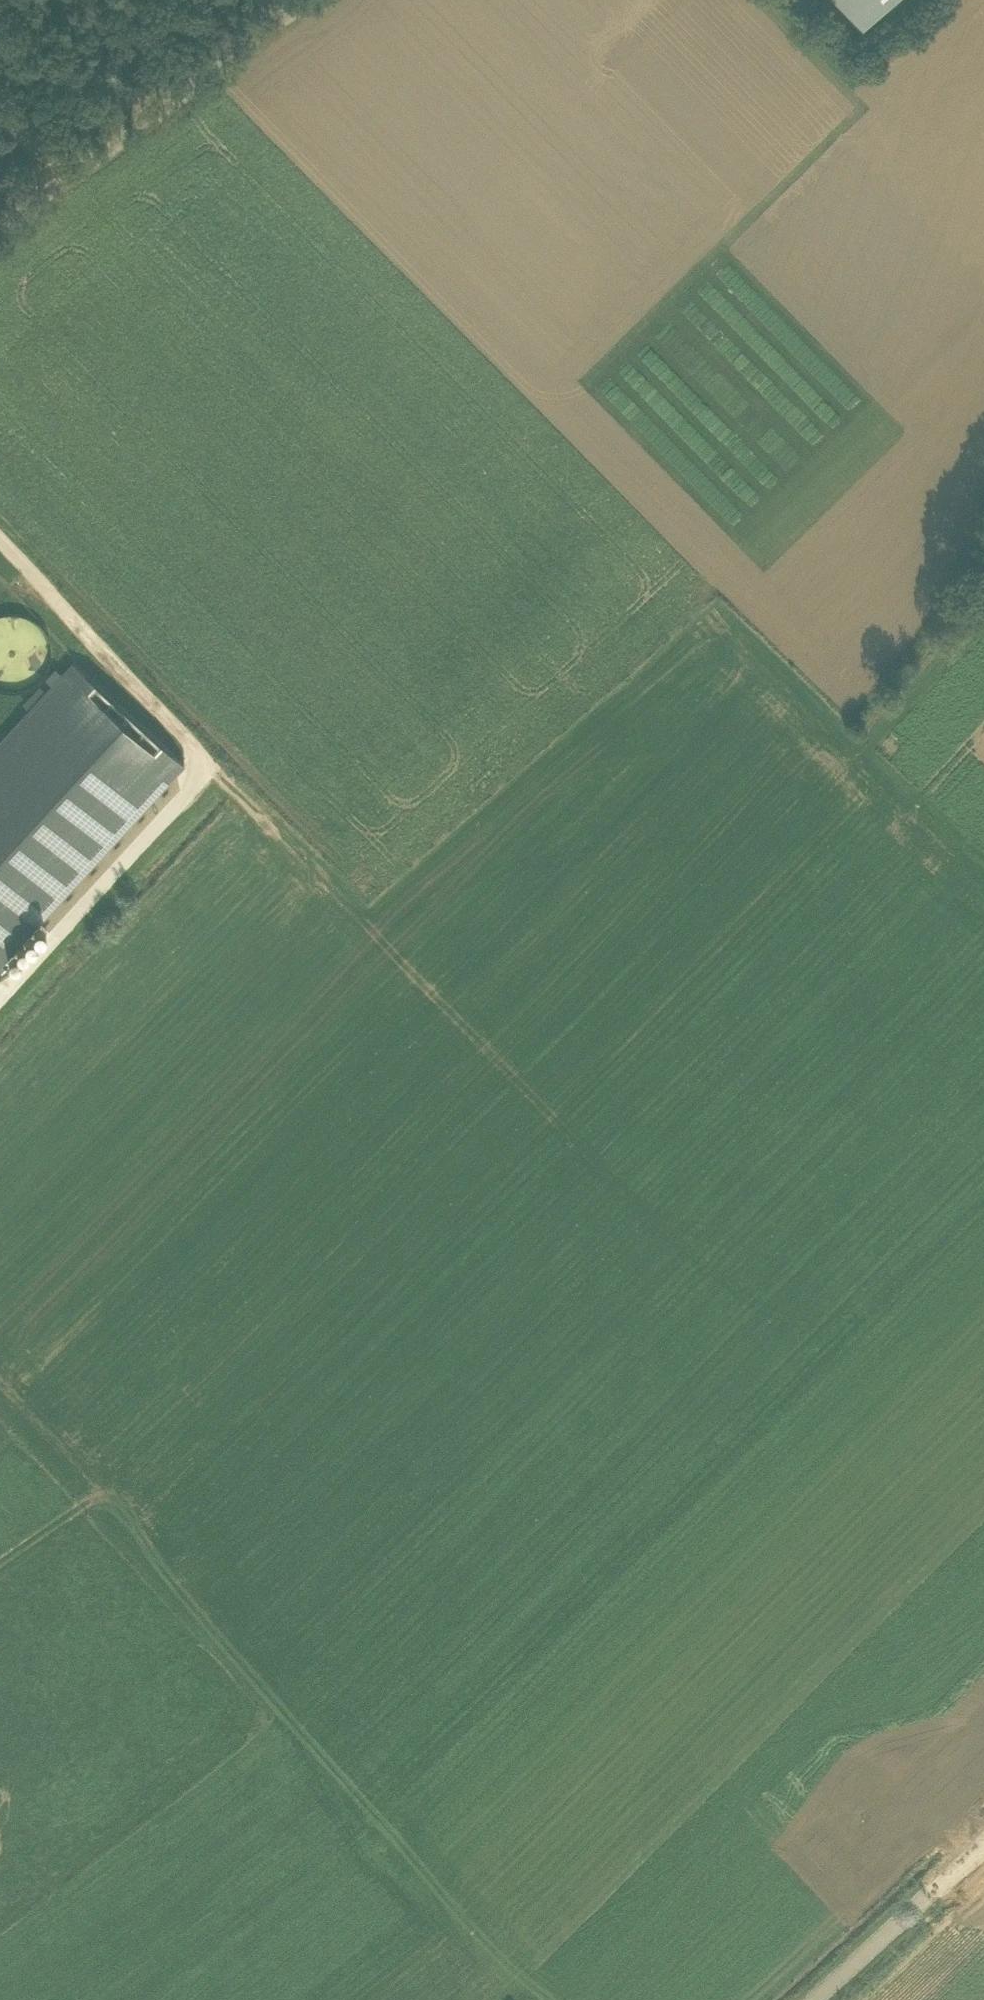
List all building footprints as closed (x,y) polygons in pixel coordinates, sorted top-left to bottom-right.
[(862,25),(888,0),(838,0),(862,25)] [(185,764),(74,662),(0,742),(0,965),(185,764)]
